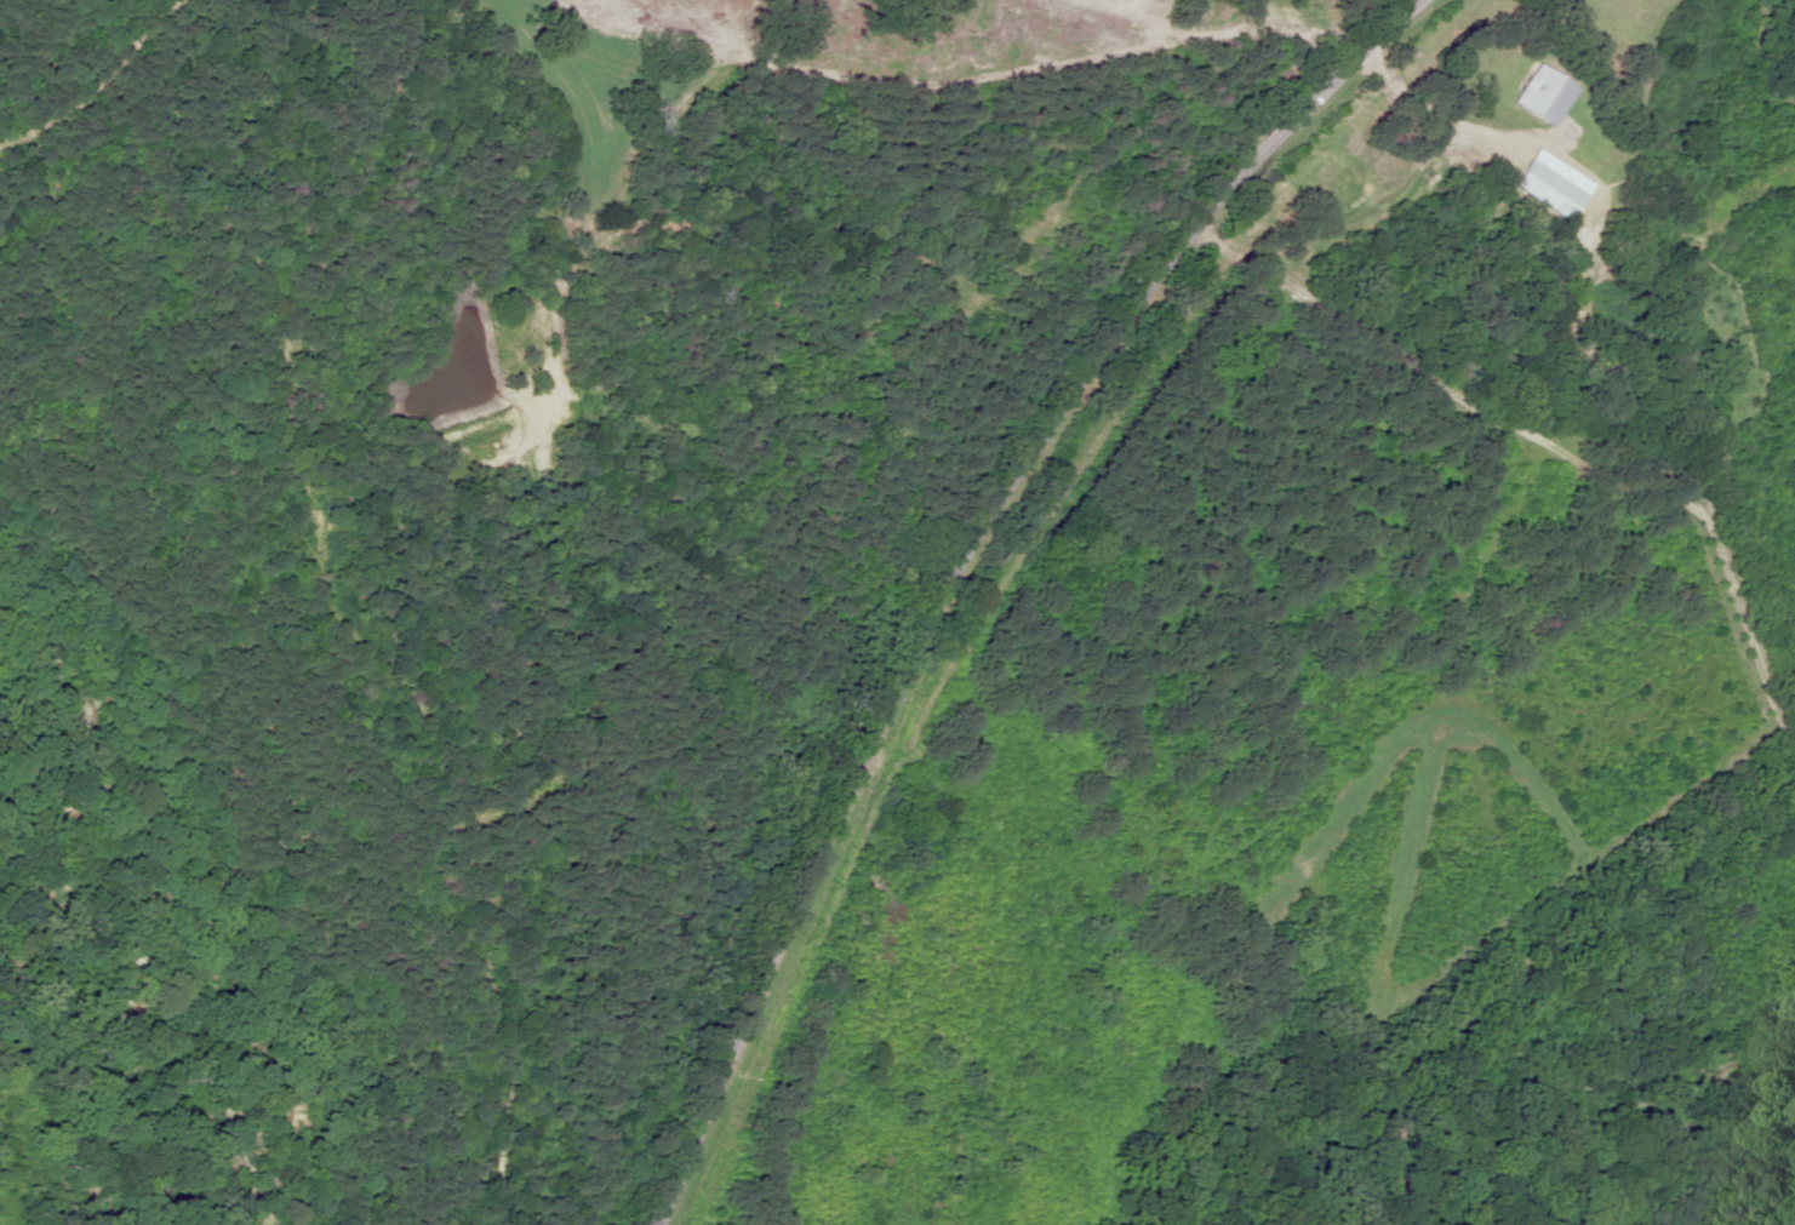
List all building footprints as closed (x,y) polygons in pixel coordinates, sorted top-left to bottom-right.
[(1514,188),(1571,222),(1593,184),(1536,150),(1514,188)]
